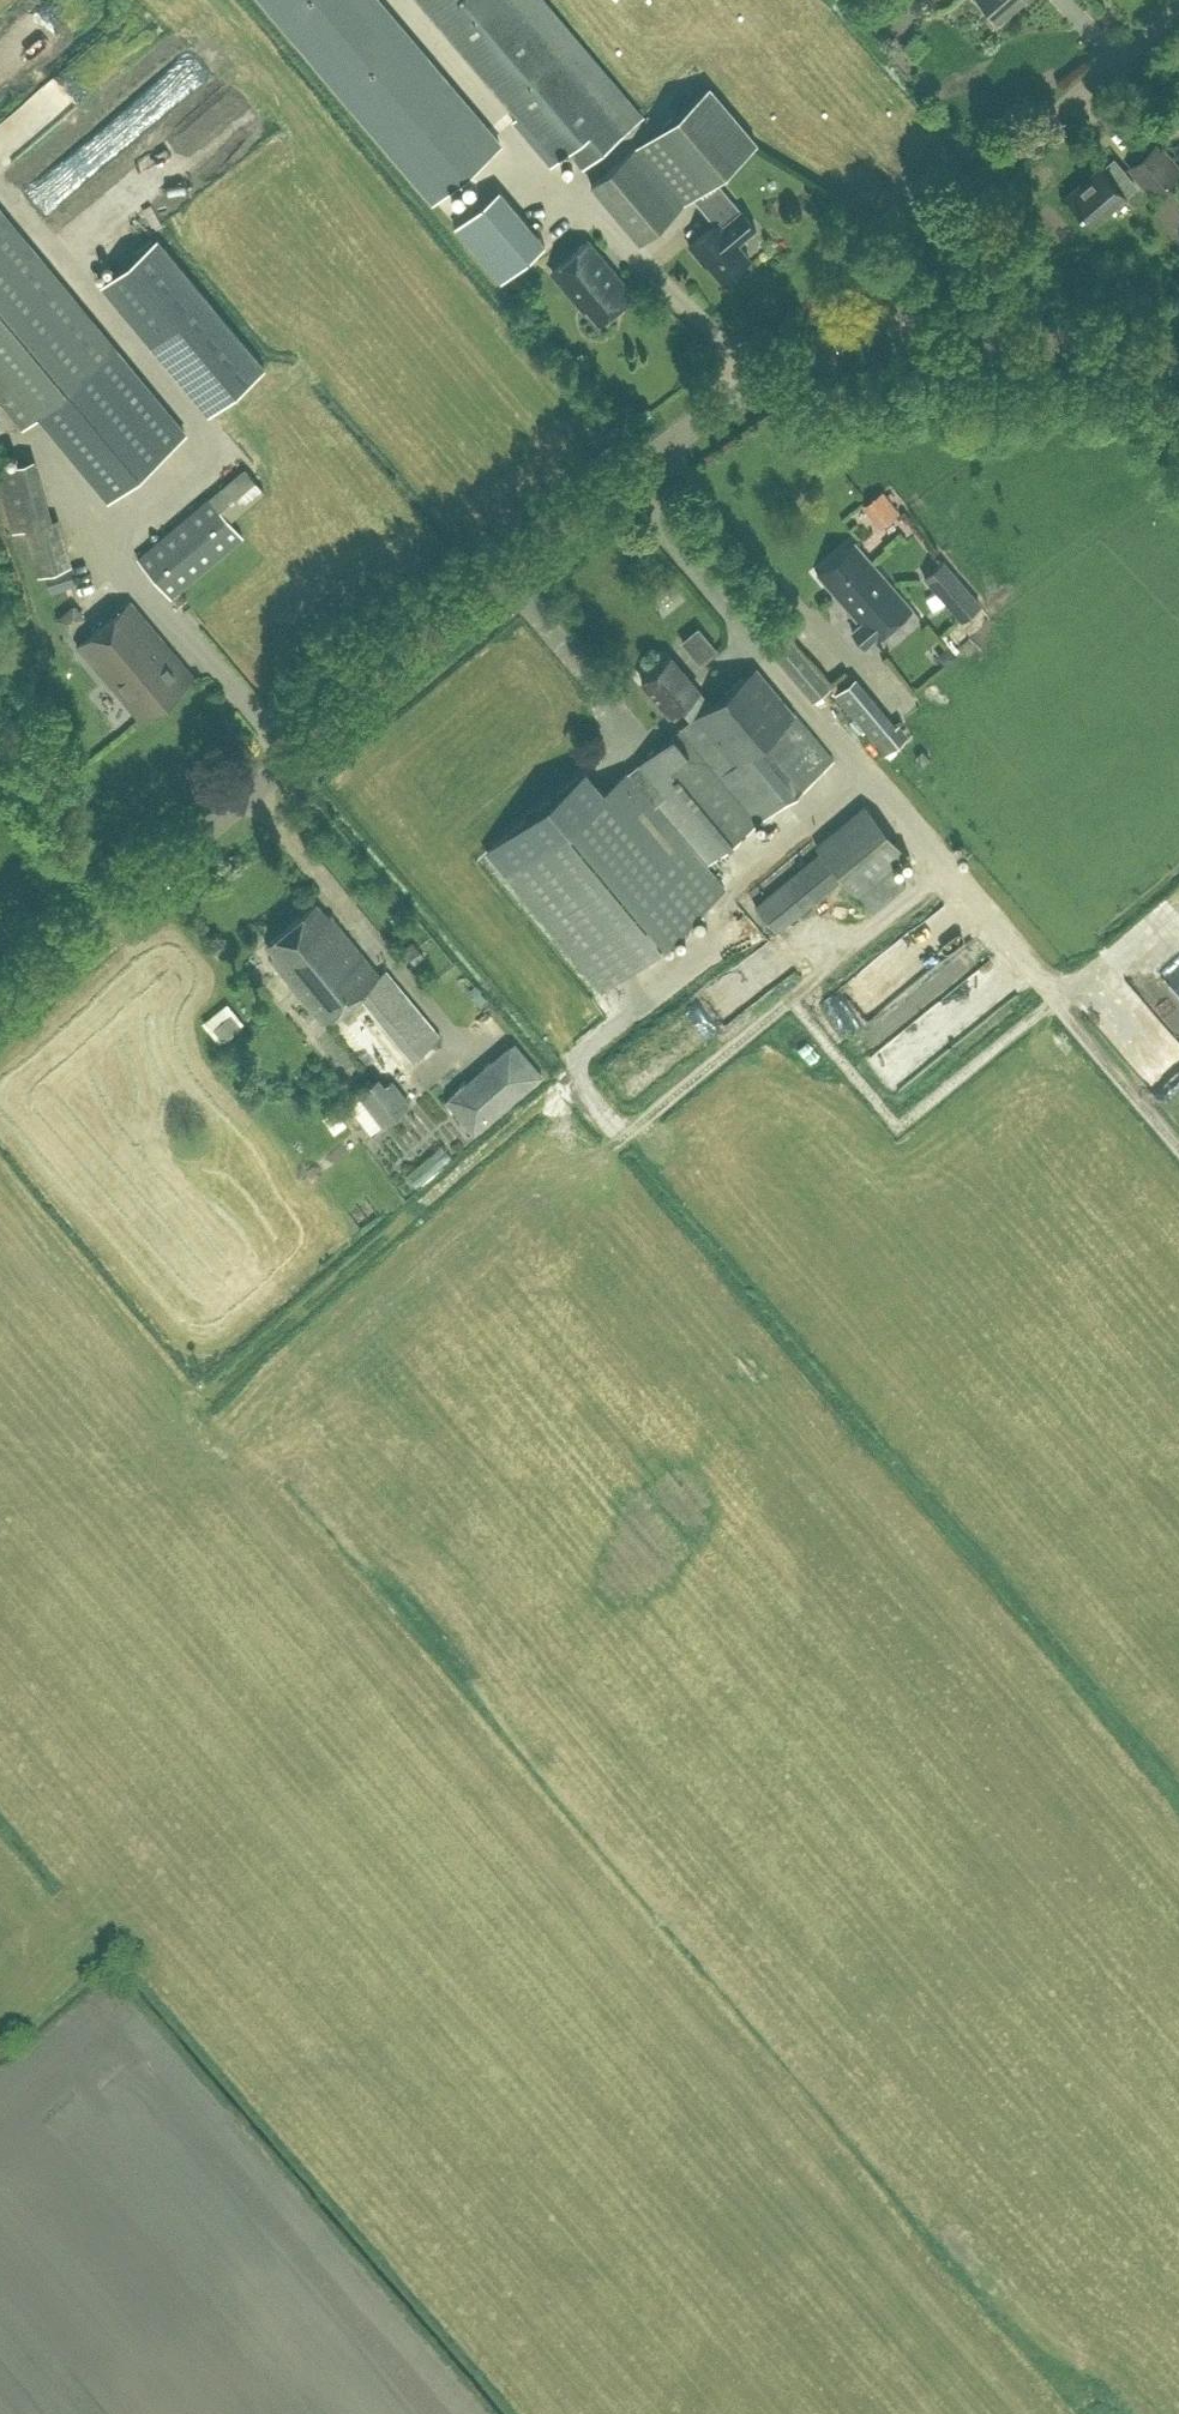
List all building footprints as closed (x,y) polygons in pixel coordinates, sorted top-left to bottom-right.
[(432,199),(499,141),(379,0),(263,0),(432,199)] [(518,112),(511,118),(549,163),(556,157),(569,146),(583,162),(642,113),(547,0),(423,0),(518,112)] [(1017,0),(983,0),(998,17),(1017,0)] [(635,144),(591,181),(639,238),(683,201),(692,193),(704,208),(727,189),(714,175),(756,139),(709,82),(635,144)] [(1152,191),(1178,169),(1156,143),(1130,165),(1152,191)] [(1123,192),(1134,182),(1114,158),(1103,168),(1099,164),(1067,193),(1091,220),(1124,192),(1123,192)] [(39,213),(92,181),(78,159),(26,192),(39,213)] [(497,186),(454,224),(500,279),(544,242),(497,186)] [(114,194),(132,214),(140,207),(122,187),(114,194)] [(715,220),(689,242),(699,254),(701,253),(721,277),(749,254),(738,240),(756,224),(741,207),(727,189),(704,208),(715,220)] [(74,212),(56,223),(81,262),(111,243),(101,227),(113,219),(103,205),(79,220),(74,212)] [(23,423),(38,410),(107,494),(184,430),(115,347),(5,214),(0,208),(0,396),(23,423)] [(99,281),(207,411),(265,363),(157,233),(99,281)] [(631,290),(613,269),(587,238),(552,268),(583,305),(586,303),(599,318),(631,290)] [(263,487),(242,463),(208,492),(228,516),(229,516),(263,487)] [(882,523),(903,506),(886,485),(865,502),(882,523)] [(229,516),(228,516),(208,492),(137,555),(169,593),(243,532),(229,516)] [(53,518),(25,526),(38,571),(70,562),(58,517),(53,518)] [(874,637),(875,638),(913,605),(855,539),(817,571),(860,621),(852,627),(866,643),(874,637)] [(960,618),(979,602),(942,558),(922,574),(960,618)] [(140,717),(193,673),(129,597),(77,642),(140,717)] [(785,631),(770,644),(808,691),(824,678),(785,631)] [(670,711),(679,703),(691,717),(710,702),(670,653),(641,677),(670,711)] [(679,727),(757,821),(834,757),(757,664),(710,702),(691,717),(679,727)] [(679,727),(628,769),(707,862),(757,821),(679,727)] [(585,764),(487,846),(506,869),(603,985),(670,929),(679,939),(690,930),(682,920),(725,884),(707,862),(628,769),(627,769),(604,788),(585,764)] [(856,892),(905,850),(865,802),(815,844),(822,851),(757,906),(777,929),(841,875),(856,892)] [(327,1016),(378,973),(330,913),(327,915),(316,901),(269,941),(275,950),(270,955),(322,1019),(327,1016)] [(424,955),(412,940),(402,948),(414,963),(424,955)] [(1178,1067),(1178,1038),(1139,983),(1123,995),(1117,987),(1093,1004),(1116,1035),(1142,1016),(1178,1067)] [(384,1018),(405,1043),(429,1022),(408,997),(398,985),(373,1005),(384,1018)] [(439,1034),(429,1022),(405,1043),(415,1054),(439,1034)] [(469,1079),(446,1098),(474,1130),(509,1100),(540,1074),(528,1061),(512,1042),(469,1079)] [(410,1102),(389,1076),(380,1083),(374,1075),(356,1090),(383,1124),(410,1102)] [(438,1164),(454,1155),(447,1144),(431,1153),(438,1164)]
